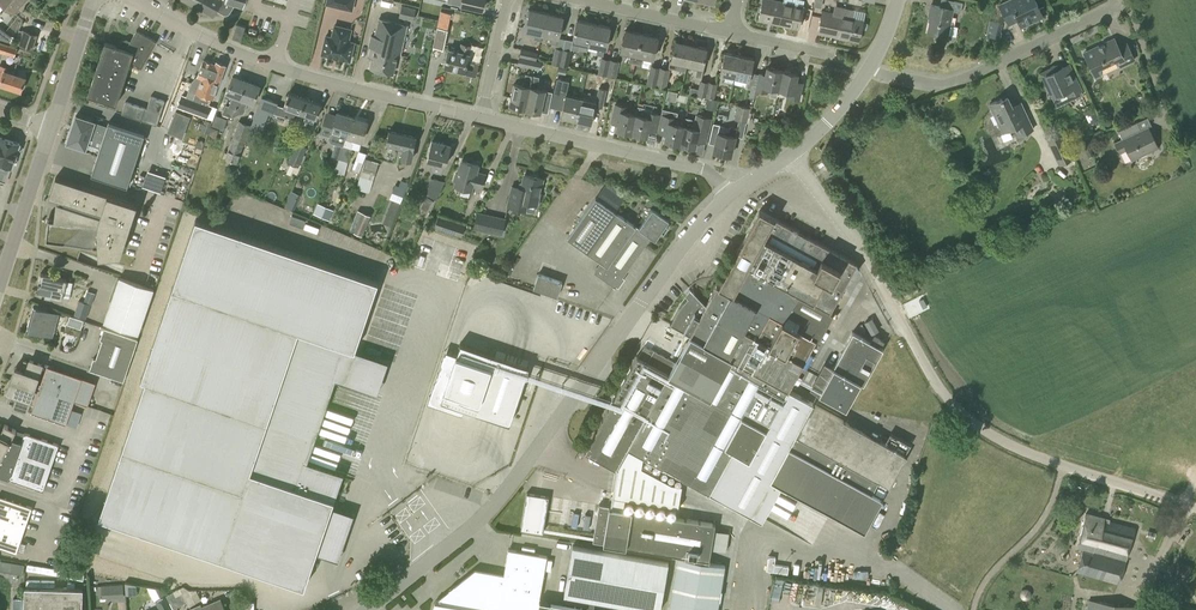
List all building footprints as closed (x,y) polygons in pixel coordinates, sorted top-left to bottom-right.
[(14,12),(24,0),(0,0),(0,1),(14,12)] [(213,16),(217,9),(224,13),(226,14),(227,13),(228,13),(229,13),(230,12),(235,3),(244,5),(245,0),(184,0),(213,16)] [(354,0),(327,0),(327,4),(352,9),(354,0)] [(461,4),(482,9),(484,0),(462,0),(461,4)] [(783,2),(774,0),(763,0),(759,19),(779,23),(783,2)] [(783,2),(779,23),(799,27),(803,7),(804,0),(784,0),(783,2)] [(961,12),(963,2),(955,0),(953,9),(932,4),(930,14),(932,14),(928,31),(947,35),(953,10),(961,12)] [(1036,0),(1013,0),(1010,1),(1009,0),(1008,0),(999,4),(1007,21),(1008,20),(1007,19),(1016,15),(1021,26),(1041,17),(1038,10),(1040,9),(1036,0)] [(413,20),(416,8),(402,5),(399,16),(413,20)] [(838,36),(845,7),(835,5),(833,13),(822,11),(818,31),(838,36)] [(845,7),(838,36),(859,40),(863,19),(851,17),(852,9),(845,7)] [(441,9),(437,26),(448,29),(451,12),(441,9)] [(558,37),(563,16),(530,9),(526,30),(535,32),(534,38),(541,40),(542,34),(550,36),(549,42),(557,44),(558,37)] [(400,54),(407,25),(379,18),(375,35),(372,35),(369,46),(375,48),(370,67),(393,72),(398,54),(400,54)] [(571,48),(579,50),(581,42),(589,44),(594,23),(577,19),(571,48)] [(990,22),(987,35),(997,37),(1000,23),(990,21),(990,22)] [(241,40),(245,26),(237,23),(233,38),(241,40)] [(594,23),(589,44),(598,46),(597,54),(603,55),(610,26),(594,23)] [(348,40),(351,29),(334,25),(332,36),(326,35),(322,53),(350,60),(354,41),(348,40)] [(443,49),(448,29),(437,26),(433,46),(443,49)] [(0,28),(0,38),(10,41),(12,35),(1,27),(0,28)] [(635,62),(642,33),(625,29),(621,51),(630,53),(628,61),(635,62)] [(32,48),(36,35),(23,30),(18,44),(32,48)] [(142,67),(157,41),(137,30),(129,43),(126,42),(125,42),(122,44),(121,44),(120,47),(105,42),(88,94),(92,96),(116,104),(130,62),(132,62),(142,67)] [(642,33),(635,62),(641,64),(643,56),(653,58),(658,37),(642,33)] [(1119,47),(1115,38),(1083,53),(1095,78),(1102,75),(1100,68),(1115,61),(1120,66),(1135,59),(1127,43),(1119,47)] [(17,46),(0,41),(0,57),(1,58),(3,53),(14,56),(17,46)] [(687,64),(691,44),(676,41),(671,61),(670,60),(669,68),(685,71),(687,64)] [(467,60),(471,45),(461,43),(460,51),(449,48),(445,66),(447,67),(446,69),(453,70),(454,68),(464,71),(464,73),(476,75),(479,63),(467,60)] [(691,44),(687,64),(697,66),(695,76),(701,77),(703,68),(702,67),(707,47),(691,44)] [(559,65),(563,49),(555,47),(551,64),(559,65)] [(536,60),(537,52),(521,49),(519,56),(536,60)] [(563,49),(559,65),(568,67),(571,50),(563,49)] [(734,77),(739,54),(725,51),(720,74),(725,75),(724,80),(725,82),(731,83),(733,82),(734,77)] [(754,97),(759,73),(751,72),(754,58),(739,54),(734,77),(749,80),(747,87),(751,88),(749,96),(754,97)] [(534,68),(536,61),(519,57),(517,64),(534,68)] [(607,75),(610,59),(601,57),(598,73),(607,75)] [(210,72),(213,63),(204,59),(198,76),(201,77),(193,99),(202,102),(204,95),(213,73),(210,72)] [(610,59),(607,75),(616,77),(619,61),(610,59)] [(213,73),(204,95),(213,99),(225,65),(216,61),(216,64),(213,63),(210,72),(213,73)] [(1082,89),(1069,64),(1071,63),(1057,69),(1056,66),(1041,73),(1049,88),(1052,86),(1056,95),(1067,90),(1070,95),(1082,89)] [(25,77),(6,71),(7,67),(0,65),(0,84),(21,90),(25,77)] [(656,86),(661,67),(651,65),(647,84),(656,86)] [(661,67),(656,86),(666,88),(670,70),(661,67)] [(779,88),(783,70),(767,67),(766,74),(760,73),(760,74),(759,73),(754,97),(754,98),(756,89),(762,91),(764,85),(770,87),(768,92),(771,92),(770,96),(777,97),(779,88)] [(783,70),(779,88),(793,92),(792,97),(799,99),(803,82),(796,80),(798,74),(783,70)] [(525,108),(532,75),(525,73),(523,85),(514,83),(509,104),(525,108)] [(532,75),(525,108),(541,111),(545,90),(537,88),(539,76),(532,75)] [(240,97),(246,81),(233,76),(227,92),(234,95),(230,106),(229,106),(236,109),(239,102),(238,102),(239,99),(240,97)] [(576,120),(581,98),(566,94),(569,81),(562,79),(558,96),(565,98),(561,116),(576,120)] [(706,97),(709,81),(701,79),(699,89),(691,87),(689,93),(698,95),(706,97)] [(229,106),(226,105),(223,113),(232,116),(244,112),(248,100),(254,102),(260,86),(246,81),(240,97),(239,99),(238,102),(239,102),(236,109),(229,106)] [(709,81),(706,97),(714,98),(718,83),(709,81)] [(581,98),(576,120),(591,123),(595,105),(603,107),(607,89),(599,87),(596,101),(581,98)] [(298,119),(305,98),(288,92),(283,106),(295,111),(293,118),(298,119)] [(189,110),(193,99),(181,95),(177,105),(189,110)] [(1019,135),(1034,128),(1021,102),(1013,105),(1008,95),(989,104),(1003,132),(1015,126),(1019,135)] [(157,125),(165,100),(151,96),(147,108),(126,101),(122,113),(157,125)] [(273,114),(278,102),(262,96),(251,126),(262,130),(269,113),(273,114)] [(305,98),(298,119),(302,121),(305,114),(318,118),(323,103),(305,98)] [(211,106),(202,102),(193,99),(189,110),(207,116),(211,106)] [(632,132),(636,114),(626,112),(627,107),(615,104),(611,120),(618,122),(616,129),(632,132)] [(747,122),(750,107),(737,104),(734,119),(747,122)] [(657,131),(661,114),(647,111),(647,110),(644,109),(645,108),(637,107),(636,114),(632,132),(647,136),(649,129),(657,131)] [(1093,107),(1083,111),(1089,124),(1099,120),(1093,107)] [(680,143),(684,125),(673,123),(676,112),(663,108),(661,114),(657,131),(666,133),(665,140),(680,143)] [(182,138),(191,116),(175,110),(168,129),(167,132),(182,138)] [(326,117),(321,132),(330,134),(328,138),(330,142),(335,143),(331,157),(339,159),(353,116),(337,112),(335,119),(326,117)] [(216,113),(212,124),(223,128),(227,117),(216,113)] [(684,125),(680,143),(695,147),(697,140),(707,142),(713,118),(697,114),(695,122),(694,127),(684,125)] [(95,121),(76,115),(76,116),(67,142),(86,148),(89,137),(102,141),(107,126),(94,122),(95,121)] [(211,126),(213,118),(205,116),(203,123),(201,129),(201,130),(209,133),(211,126)] [(353,116),(339,159),(348,161),(353,142),(351,142),(352,138),(361,141),(368,121),(353,116)] [(1110,117),(1107,117),(1104,118),(1103,122),(1105,125),(1108,126),(1111,124),(1112,120),(1110,117)] [(235,167),(244,143),(251,125),(239,120),(227,153),(225,152),(223,158),(227,159),(225,164),(235,167)] [(201,129),(203,123),(197,121),(195,127),(201,129)] [(126,185),(127,186),(145,134),(109,122),(107,126),(102,141),(92,174),(126,185)] [(728,134),(718,132),(719,124),(713,122),(709,142),(715,144),(713,151),(731,155),(737,127),(730,126),(728,134)] [(1143,134),(1137,122),(1118,131),(1122,139),(1115,142),(1120,152),(1127,149),(1132,160),(1158,147),(1150,130),(1143,134)] [(219,129),(211,126),(209,133),(216,135),(219,129)] [(411,160),(416,136),(389,130),(386,143),(403,147),(401,158),(411,160)] [(1060,164),(1073,158),(1061,132),(1051,136),(1057,150),(1054,152),(1060,164)] [(9,176),(20,143),(0,137),(0,173),(9,176)] [(204,141),(198,139),(196,146),(202,148),(204,141)] [(446,164),(450,145),(432,140),(427,160),(434,162),(432,170),(441,172),(443,164),(446,164)] [(299,167),(307,147),(296,143),(287,163),(299,167)] [(1089,157),(1093,155),(1088,144),(1083,146),(1089,157)] [(369,193),(378,162),(366,158),(356,189),(369,193)] [(485,174),(476,172),(478,165),(462,160),(458,174),(456,174),(454,180),(456,181),(454,186),(471,191),(472,186),(481,188),(485,174)] [(352,169),(359,171),(362,165),(352,161),(350,169),(352,169)] [(342,174),(344,169),(336,166),(334,172),(342,174)] [(536,204),(542,178),(524,174),(521,188),(512,186),(507,206),(519,209),(521,201),(536,204)] [(137,204),(56,177),(49,196),(64,201),(58,219),(49,218),(46,239),(98,245),(99,256),(120,255),(131,223),(137,204)] [(436,199),(444,181),(431,177),(427,194),(436,199)] [(401,179),(398,185),(406,188),(408,182),(401,179)] [(294,209),(300,194),(291,191),(285,205),(294,209)] [(428,211),(434,200),(426,196),(421,207),(428,211)] [(638,228),(615,211),(596,197),(567,237),(601,261),(595,271),(615,286),(650,236),(655,239),(660,231),(663,233),(668,227),(665,225),(669,220),(652,208),(638,228)] [(385,223),(395,225),(400,204),(390,201),(385,223)] [(319,203),(312,218),(327,224),(334,209),(319,203)] [(849,286),(847,282),(854,278),(851,274),(859,269),(857,264),(759,210),(718,285),(717,284),(705,305),(693,292),(688,297),(686,299),(681,304),(677,310),(670,323),(669,323),(683,331),(684,332),(685,330),(690,333),(689,334),(702,341),(702,342),(727,355),(706,393),(667,372),(673,360),(645,345),(638,356),(637,355),(584,451),(617,469),(628,448),(749,515),(813,403),(788,389),(802,362),(803,362),(815,341),(817,342),(833,314),(830,312),(842,291),(849,286)] [(370,215),(362,211),(359,220),(355,218),(350,230),(361,235),(370,215)] [(501,234),(505,218),(477,211),(473,228),(485,231),(485,232),(500,236),(500,234),(501,234)] [(303,227),(305,219),(292,215),(289,223),(303,227)] [(461,236),(466,224),(438,215),(434,227),(461,236)] [(146,381),(100,516),(304,586),(334,499),(334,500),(343,473),(307,461),(335,378),(345,347),(353,349),(355,350),(378,281),(195,219),(141,379),(146,381)] [(63,299),(67,279),(52,276),(52,275),(41,273),(38,284),(39,285),(37,293),(63,299)] [(557,296),(562,281),(538,273),(533,287),(557,296)] [(138,334),(154,289),(120,277),(104,322),(138,334)] [(79,303),(75,315),(86,319),(90,305),(85,303),(79,302),(79,303)] [(53,335),(58,315),(33,307),(27,328),(53,335)] [(81,329),(84,320),(70,315),(67,324),(81,329)] [(872,334),(879,329),(872,317),(864,321),(872,334)] [(124,381),(138,339),(104,327),(100,339),(102,339),(96,358),(94,357),(90,369),(124,381)] [(870,341),(853,332),(819,394),(847,408),(855,392),(861,382),(864,384),(875,364),(884,348),(881,346),(870,341)] [(881,346),(884,340),(879,338),(880,337),(874,334),(870,341),(881,346)] [(459,342),(438,405),(461,413),(463,407),(509,423),(528,366),(459,342)] [(11,379),(74,401),(74,400),(88,405),(96,383),(82,378),(47,366),(30,360),(29,361),(24,359),(20,369),(15,367),(11,379)] [(66,424),(74,401),(11,379),(7,390),(13,392),(9,402),(14,404),(14,406),(26,410),(29,402),(34,404),(31,412),(66,424)] [(885,443),(813,403),(795,434),(796,434),(789,447),(789,446),(770,479),(864,532),(883,498),(872,492),(879,480),(890,486),(907,455),(905,454),(910,445),(891,433),(885,443)] [(24,432),(24,434),(5,424),(4,425),(0,423),(0,475),(16,481),(43,490),(59,444),(24,432)] [(543,532),(549,496),(527,493),(521,529),(543,532)] [(25,530),(33,507),(0,496),(0,523),(25,530)] [(334,500),(333,507),(347,509),(348,502),(334,500)] [(725,567),(709,564),(716,525),(600,504),(593,541),(678,556),(668,609),(717,609),(725,567)] [(1119,583),(1134,528),(1109,521),(1109,519),(1086,513),(1077,546),(1093,551),(1092,553),(1083,551),(1077,571),(1118,582),(1119,583)] [(25,530),(0,523),(0,547),(17,553),(25,530)] [(669,562),(573,545),(564,594),(653,609),(660,609),(669,562)] [(552,560),(546,559),(547,556),(508,549),(504,574),(475,569),(435,602),(433,609),(594,609),(539,600),(545,569),(550,570),(552,560)] [(774,570),(777,556),(769,554),(767,569),(774,570)] [(0,560),(0,571),(10,572),(12,562),(0,560)] [(71,577),(71,586),(82,586),(82,577),(71,577)] [(137,583),(125,581),(126,595),(137,595),(137,583)] [(124,597),(123,584),(111,585),(112,598),(124,597)] [(83,588),(25,586),(24,598),(14,597),(13,609),(82,609),(83,588)] [(175,596),(173,591),(166,594),(173,608),(186,601),(182,592),(175,596)] [(173,608),(166,595),(154,600),(159,609),(174,609),(173,608)] [(220,599),(201,607),(200,605),(188,609),(225,609),(220,599)] [(1139,606),(1089,599),(1087,609),(1138,609),(1139,606)]
